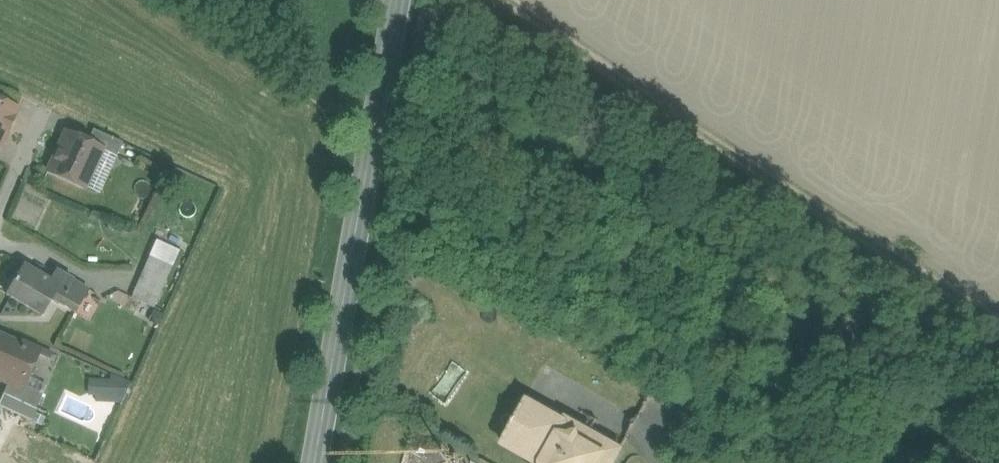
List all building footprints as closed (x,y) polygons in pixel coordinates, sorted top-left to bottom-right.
[(0,146),(7,130),(9,130),(14,119),(12,118),(17,108),(0,100),(0,146)] [(103,149),(66,132),(48,172),(85,189),(103,149)] [(131,297),(156,307),(180,249),(156,238),(131,297)] [(59,285),(24,268),(10,296),(45,314),(59,285)] [(0,336),(0,377),(22,387),(37,354),(0,336)] [(88,398),(126,400),(127,379),(89,378),(88,398)] [(584,429),(571,421),(563,423),(541,462),(614,462),(622,450),(604,439),(599,448),(584,440),(587,437),(584,429)]
